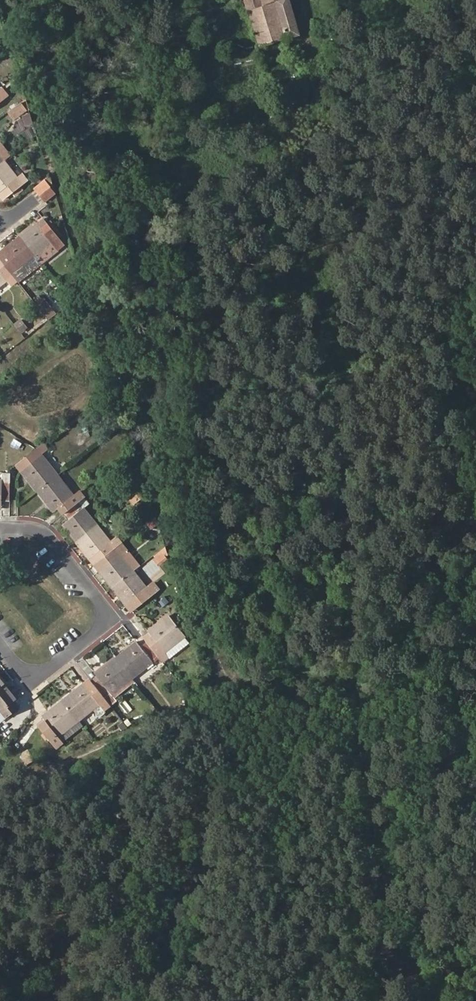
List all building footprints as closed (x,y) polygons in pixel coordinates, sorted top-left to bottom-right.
[(300,34),(290,0),(265,0),(263,1),(263,0),(244,0),(259,46),(300,34)] [(20,102),(7,112),(11,117),(24,107),(20,102)] [(11,117),(13,120),(26,109),(24,107),(11,117)] [(9,157),(0,145),(0,154),(5,160),(9,157)] [(27,180),(22,174),(18,177),(5,160),(0,164),(0,192),(2,190),(7,195),(27,180)] [(40,195),(52,186),(49,177),(36,188),(40,195)] [(38,224),(41,229),(47,224),(43,220),(38,224)] [(58,252),(64,247),(47,224),(41,229),(38,224),(36,223),(19,237),(37,258),(53,245),(58,252)] [(1,260),(18,281),(41,264),(37,258),(19,237),(3,250),(7,255),(1,260)] [(18,281),(1,260),(0,261),(0,287),(8,281),(12,286),(18,281)] [(49,320),(57,313),(45,297),(42,300),(38,303),(36,305),(49,320)] [(22,335),(29,330),(21,319),(14,325),(22,335)] [(21,471),(37,491),(58,475),(58,474),(42,453),(47,450),(42,443),(36,448),(21,460),(26,467),(21,471)] [(21,460),(15,464),(21,471),(26,467),(21,460)] [(74,495),(79,491),(63,470),(58,474),(58,475),(74,495)] [(10,501),(10,474),(2,474),(2,472),(0,472),(0,508),(2,508),(2,501),(10,501)] [(53,512),(58,508),(63,514),(85,497),(90,493),(85,487),(79,491),(74,495),(58,475),(37,491),(49,507),(53,512)] [(67,520),(62,524),(76,541),(98,524),(84,507),(89,504),(85,497),(63,514),(67,520)] [(117,538),(111,542),(98,524),(76,541),(90,558),(95,555),(99,560),(121,543),(117,538)] [(104,567),(99,571),(113,588),(134,571),(120,554),(126,550),(121,543),(99,560),(104,567)] [(134,571),(138,567),(126,550),(120,554),(134,571)] [(154,560),(157,564),(166,557),(163,553),(154,560)] [(95,555),(90,558),(94,564),(99,560),(95,555)] [(99,560),(94,564),(99,571),(104,567),(99,560)] [(136,608),(158,590),(152,584),(147,588),(134,571),(113,588),(126,604),(131,600),(136,608)] [(126,604),(132,611),(136,608),(131,600),(126,604)] [(169,660),(189,644),(185,639),(185,638),(168,615),(148,632),(148,633),(152,638),(146,643),(159,659),(162,664),(168,659),(169,660)] [(148,633),(142,638),(146,643),(152,638),(148,633)] [(136,641),(130,646),(115,657),(132,679),(159,659),(146,643),(141,647),(136,641)] [(112,696),(132,679),(115,657),(94,674),(96,677),(99,680),(93,684),(110,705),(116,701),(114,699),(112,696)] [(91,681),(89,678),(82,683),(87,689),(93,684),(91,681)] [(114,699),(135,683),(132,679),(112,696),(114,699)] [(105,709),(110,705),(93,684),(87,689),(82,683),(62,699),(79,722),(94,710),(99,717),(105,712),(105,709)] [(18,708),(12,701),(16,698),(6,685),(0,690),(0,723),(18,708)] [(59,738),(79,722),(62,699),(57,703),(42,715),(46,721),(40,726),(56,747),(63,742),(59,738)] [(127,727),(132,726),(126,719),(122,722),(127,727)] [(63,742),(83,726),(79,722),(59,738),(63,742)] [(120,730),(127,727),(122,722),(117,726),(120,730)]
